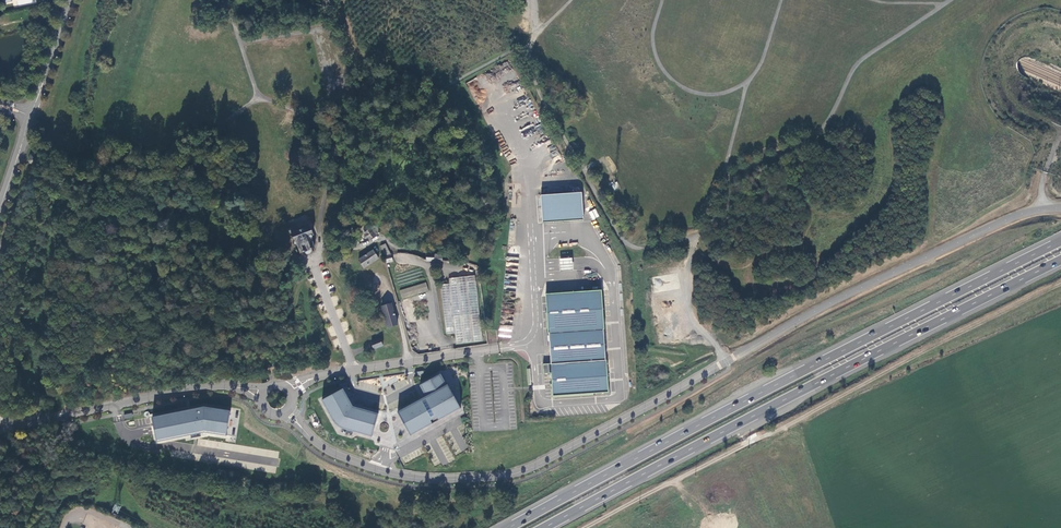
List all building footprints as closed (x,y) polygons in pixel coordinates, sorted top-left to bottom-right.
[(554,144),(548,148),(553,157),(559,154),(554,144)] [(36,163),(38,158),(36,155),(33,154),(31,155),(29,161),(31,164),(33,165),(36,163)] [(582,193),(541,196),(543,223),(584,220),(582,193)] [(593,219),(599,216),(595,209),(589,212),(593,219)] [(380,233),(375,226),(371,228),(369,225),(364,228),(366,231),(365,232),(370,240),(380,233)] [(310,226),(291,234),(295,243),(297,243),(301,254),(306,252),(307,254),(310,255),(312,254),(313,251),(312,249),(315,248),(311,237),(314,236),(310,226)] [(381,246),(385,256),(388,255),(391,254),(386,244),(381,246)] [(373,250),(358,260),(364,268),(379,259),(373,250)] [(572,259),(559,260),(560,272),(573,271),(572,259)] [(482,342),(475,277),(449,279),(450,285),(441,286),(446,334),(455,334),(456,345),(482,342)] [(426,283),(399,290),(401,298),(428,291),(426,283)] [(599,292),(544,296),(547,334),(602,330),(599,292)] [(398,325),(391,304),(381,307),(388,328),(398,325)] [(549,365),(604,361),(602,330),(547,334),(549,365)] [(380,339),(371,343),(374,350),(383,346),(380,339)] [(549,365),(552,397),(607,393),(604,361),(549,365)] [(420,386),(426,397),(397,412),(410,436),(411,437),(426,428),(461,409),(448,385),(447,385),(441,374),(420,386)] [(343,389),(322,401),(333,421),(338,426),(343,429),(372,437),(378,414),(353,407),(343,389)] [(204,407),(152,418),(158,442),(204,433),(236,438),(240,413),(204,407)] [(463,408),(461,409),(426,428),(411,437),(410,436),(396,444),(382,440),(380,447),(386,448),(396,452),(459,417),(464,415),(463,408)]
